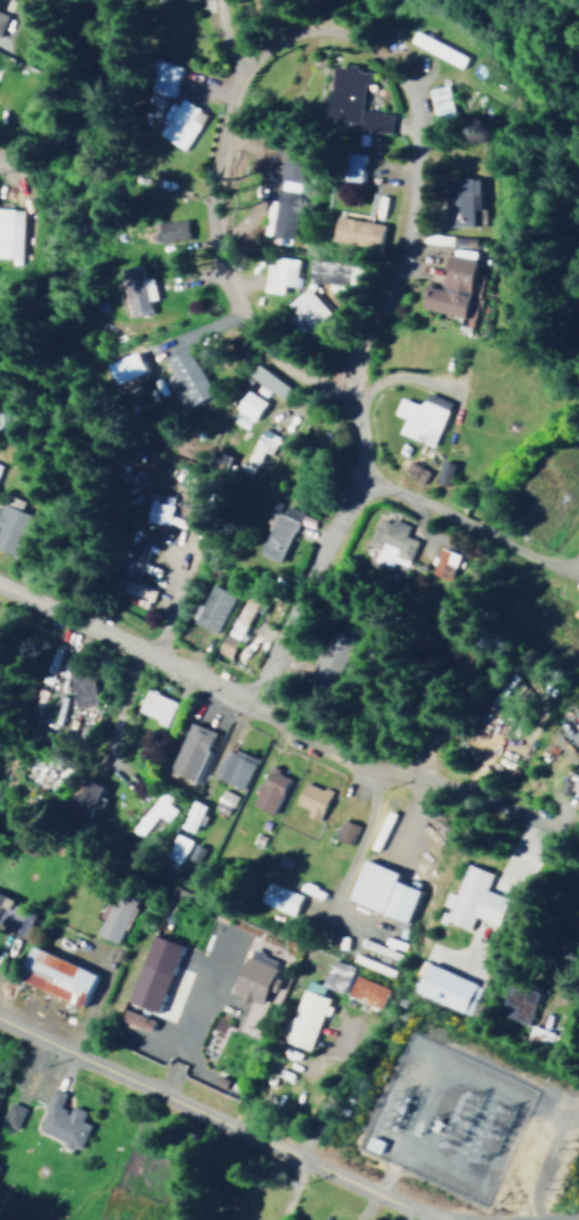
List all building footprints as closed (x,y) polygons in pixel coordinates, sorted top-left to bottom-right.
[(177,66),(151,58),(142,88),(168,96),(177,66)] [(359,110),(360,83),(366,83),(367,71),(354,70),(354,64),(329,63),(326,119),(349,120),(349,130),(386,132),(387,112),(359,110)] [(429,119),(449,117),(445,84),(425,87),(429,119)] [(195,123),(187,119),(194,107),(173,94),(159,118),(162,120),(154,134),(180,149),(195,123)] [(338,180),(359,181),(360,153),(338,152),(338,180)] [(277,182),(294,183),(296,159),(279,158),(277,182)] [(471,226),(472,178),(442,178),(441,225),(471,226)] [(294,189),(274,187),(272,200),(265,199),(261,234),(287,237),(294,189)] [(18,257),(19,208),(0,208),(0,256),(18,257)] [(329,240),(376,249),(381,220),(335,211),(329,240)] [(474,260),(444,254),(437,287),(422,284),(417,307),(462,317),(474,260)] [(278,292),(278,285),(292,286),(293,257),(271,256),(271,263),(262,263),(261,291),(278,292)] [(306,260),(304,280),(322,282),(322,289),(343,291),(344,282),(353,282),(355,264),(306,260)] [(124,316),(146,313),(145,300),(152,299),(149,276),(139,277),(138,264),(118,267),(124,316)] [(291,311),(285,317),(304,338),(328,315),(301,286),(283,303),(291,311)] [(168,372),(163,375),(177,409),(209,395),(187,346),(162,357),(168,372)] [(233,409),(252,419),(262,400),(243,390),(233,409)] [(395,433),(432,445),(446,400),(422,392),(418,404),(396,397),(391,414),(401,417),(395,433)] [(275,434),(255,427),(240,469),(249,473),(258,450),(268,454),(275,434)] [(450,463),(437,460),(433,482),(446,485),(450,463)] [(14,556),(30,517),(15,510),(19,502),(1,494),(0,497),(0,550),(14,556)] [(163,525),(167,504),(143,500),(139,521),(163,525)] [(255,554),(278,563),(290,529),(306,535),(313,517),(282,505),(279,512),(267,508),(260,527),(265,529),(255,554)] [(379,516),(367,546),(375,549),(370,560),(387,567),(390,561),(403,567),(414,540),(401,535),(405,526),(379,516)] [(133,583),(144,546),(150,548),(154,535),(137,529),(131,549),(129,548),(126,560),(117,557),(108,587),(136,596),(133,604),(145,608),(151,588),(133,583)] [(213,632),(231,594),(208,584),(190,622),(213,632)] [(213,651),(226,657),(234,640),(221,634),(213,651)] [(68,674),(70,707),(92,706),(90,673),(68,674)] [(164,723),(172,699),(142,689),(134,713),(164,723)] [(188,781),(210,731),(187,721),(165,771),(188,781)] [(252,761),(223,747),(210,775),(239,789),(252,761)] [(246,803),(268,814),(286,776),(267,767),(259,784),(256,782),(246,803)] [(59,812),(83,822),(98,785),(74,775),(59,812)] [(327,791),(301,780),(291,803),(305,809),(302,816),(315,821),(327,791)] [(175,807),(157,792),(127,829),(136,836),(154,815),(163,821),(175,807)] [(201,804),(188,799),(178,828),(191,832),(201,804)] [(330,838),(346,844),(353,824),(337,819),(330,838)] [(490,885),(500,889),(497,895),(503,897),(507,889),(518,894),(539,842),(512,831),(490,885)] [(173,868),(187,840),(173,833),(158,861),(173,868)] [(344,899),(401,922),(414,890),(391,881),(395,872),(361,858),(344,899)] [(489,872),(464,864),(454,894),(445,891),(440,908),(441,908),(437,921),(466,930),(470,916),(496,924),(504,898),(483,891),(489,872)] [(298,892),(264,883),(258,904),(292,914),(298,892)] [(134,897),(112,888),(94,932),(115,942),(134,897)] [(13,932),(18,920),(8,916),(14,901),(0,895),(0,927),(13,932)] [(125,1004),(156,1013),(177,942),(147,933),(125,1004)] [(81,1005),(93,971),(26,948),(14,982),(81,1005)] [(274,958),(243,948),(228,995),(245,1001),(247,994),(260,998),(263,987),(272,990),(276,978),(268,976),(274,958)] [(349,967),(329,959),(320,983),(340,991),(349,967)] [(465,1015),(477,986),(425,962),(412,991),(465,1015)] [(372,1008),(381,987),(351,974),(342,995),(372,1008)] [(497,1016),(527,1023),(535,991),(505,984),(497,1016)] [(279,1040),(305,1050),(324,998),(299,988),(279,1040)] [(150,1022),(121,1008),(117,1018),(146,1031),(150,1022)] [(544,1049),(550,1033),(530,1026),(524,1041),(544,1049)] [(33,1132),(76,1147),(84,1123),(78,1121),(81,1110),(67,1105),(65,1111),(56,1107),(61,1092),(48,1087),(33,1132)] [(21,1107),(6,1101),(0,1115),(0,1123),(12,1128),(21,1107)]
